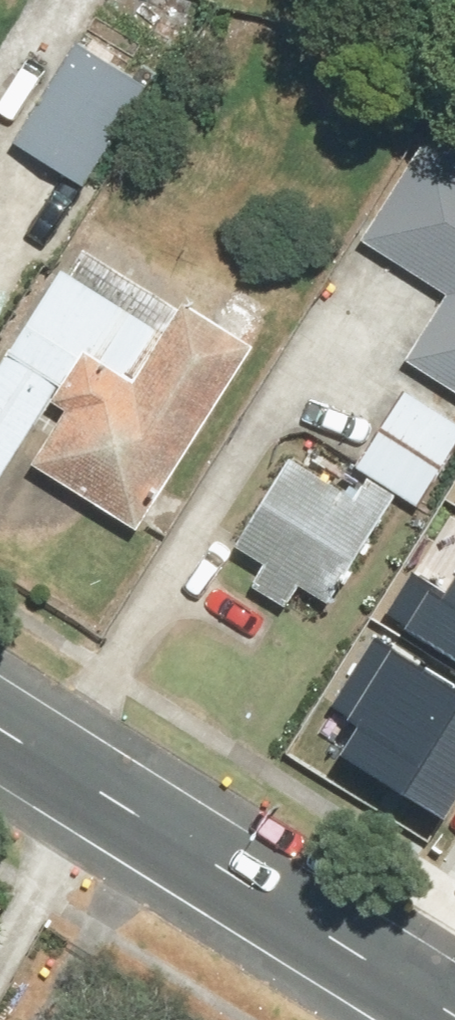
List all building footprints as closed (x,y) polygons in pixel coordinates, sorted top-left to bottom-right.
[(79,39),(21,140),(93,181),(151,80),(79,39)] [(369,236),(451,291),(408,354),(454,385),(454,141),(441,131),(369,236)] [(147,524),(264,342),(193,296),(188,304),(93,243),(0,386),(0,482),(58,393),(78,405),(44,458),(147,524)] [(362,463),(427,506),(454,464),(454,415),(413,387),(362,463)] [(350,493),(298,458),(243,538),(275,560),(261,581),(296,605),(310,584),(338,603),(408,500),(365,471),(350,493)] [(396,606),(454,639),(454,583),(421,563),(396,606)] [(337,700),(366,717),(348,746),(450,807),(454,798),(454,679),(377,633),(337,700)]
